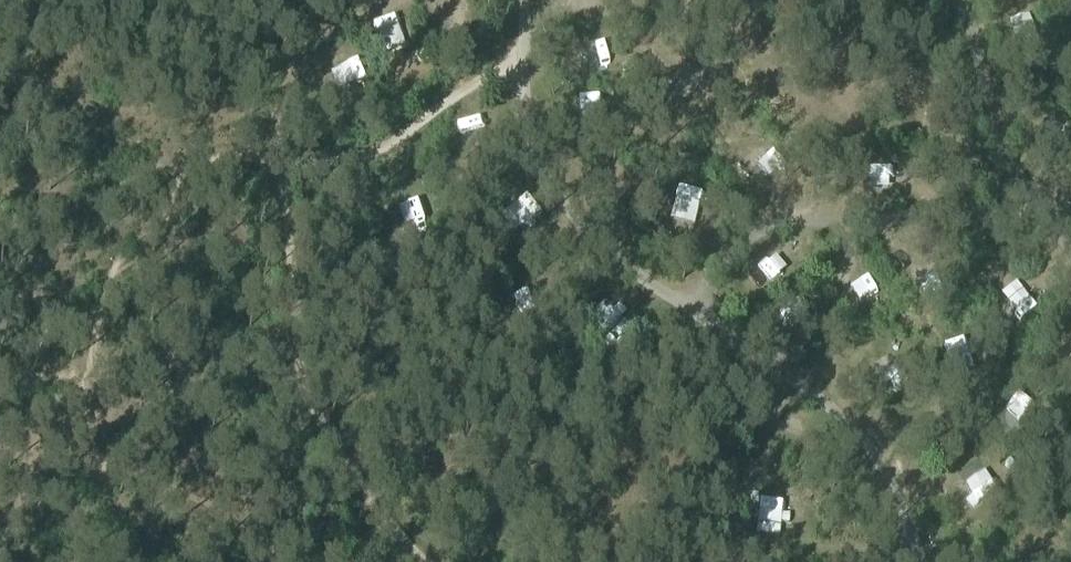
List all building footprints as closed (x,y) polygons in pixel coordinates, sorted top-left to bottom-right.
[(1043,6),(1021,15),(1029,35),(1051,25),(1043,6)] [(356,32),(336,41),(347,63),(366,54),(356,32)] [(317,100),(335,94),(330,77),(311,83),(317,100)] [(1036,301),(1050,287),(1037,273),(1022,287),(1036,301)] [(910,348),(896,350),(899,369),(912,368),(910,348)]
